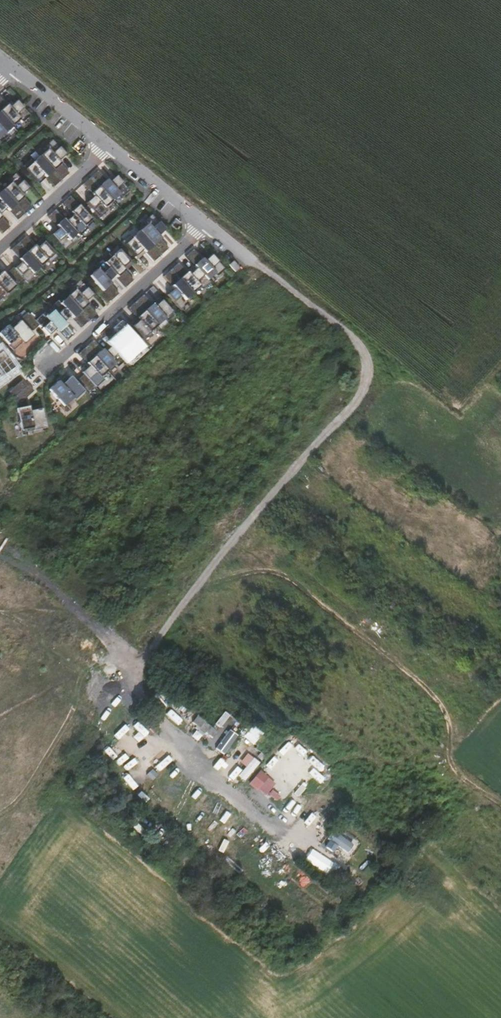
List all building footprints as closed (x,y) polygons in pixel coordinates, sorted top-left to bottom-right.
[(0,98),(0,113),(13,126),(20,120),(22,123),(30,116),(16,101),(9,107),(7,104),(6,105),(0,98)] [(0,143),(8,136),(5,133),(13,126),(0,113),(0,142),(0,143)] [(52,140),(44,147),(46,150),(39,156),(61,180),(68,173),(60,164),(61,164),(58,161),(65,155),(52,140)] [(61,180),(39,156),(32,162),(30,160),(22,167),(36,182),(43,175),(54,187),(61,180)] [(64,156),(59,160),(69,171),(74,167),(64,156)] [(129,191),(116,176),(108,182),(97,171),(90,177),(112,201),(119,195),(121,198),(129,191)] [(28,188),(15,173),(7,180),(9,183),(2,189),(24,214),(32,207),(23,198),(24,197),(21,195),(28,188)] [(90,177),(82,184),(91,193),(91,194),(93,196),(86,203),(100,218),(107,211),(105,208),(112,201),(90,177)] [(0,192),(0,214),(6,209),(17,220),(24,214),(2,189),(0,192)] [(92,220),(70,196),(62,203),(73,215),(66,221),(77,234),(79,236),(87,229),(85,227),(92,220)] [(66,221),(55,209),(47,216),(56,225),(55,226),(58,228),(51,235),(65,250),(72,243),(70,240),(77,234),(66,221)] [(165,230),(151,215),(143,222),(146,225),(139,231),(161,255),(168,248),(157,236),(165,230)] [(2,234),(9,227),(0,217),(0,232),(2,234)] [(139,231),(131,238),(129,235),(121,242),(137,260),(145,253),(153,262),(161,255),(139,231)] [(57,256),(44,241),(36,248),(34,245),(34,246),(25,236),(18,243),(40,267),(47,261),(49,264),(57,256)] [(18,243),(10,250),(19,259),(18,259),(21,262),(14,268),(25,280),(28,283),(35,277),(33,274),(40,267),(18,243)] [(116,247),(108,254),(111,256),(103,263),(115,275),(125,287),(133,280),(125,271),(132,264),(119,249),(118,250),(116,247)] [(225,270),(211,255),(204,261),(201,258),(201,259),(193,249),(185,256),(196,268),(207,280),(214,274),(217,277),(225,270)] [(101,260),(93,267),(96,270),(89,276),(111,300),(118,294),(107,282),(115,275),(103,263),(101,260)] [(239,269),(233,261),(229,265),(235,272),(239,269)] [(196,268),(189,275),(186,272),(178,263),(171,270),(193,294),(200,287),(202,290),(210,283),(207,280),(196,268)] [(14,268),(13,267),(7,273),(19,286),(25,280),(14,268)] [(171,270),(163,277),(174,289),(166,295),(180,310),(188,303),(185,300),(193,294),(171,270)] [(4,294),(5,296),(15,287),(2,272),(1,273),(0,272),(0,298),(4,294)] [(79,280),(71,287),(74,290),(67,297),(88,321),(96,314),(85,302),(93,295),(79,280)] [(151,304),(143,295),(135,302),(157,326),(164,320),(167,323),(175,315),(161,300),(154,307),(151,304)] [(59,303),(57,300),(49,307),(52,310),(63,322),(70,316),(72,319),(72,318),(81,328),(88,321),(67,297),(59,303)] [(135,302),(128,309),(136,318),(129,324),(145,342),(153,335),(150,332),(157,326),(135,302)] [(44,317),(42,314),(35,321),(39,325),(48,336),(55,329),(66,341),(74,334),(63,322),(52,310),(44,317)] [(27,312),(21,318),(32,331),(39,325),(35,321),(27,312)] [(0,332),(0,337),(13,351),(21,343),(23,345),(33,336),(19,321),(19,322),(16,319),(11,324),(13,326),(10,329),(7,326),(0,332)] [(139,347),(126,332),(119,339),(116,336),(108,327),(100,334),(111,346),(122,358),(129,351),(132,354),(139,347)] [(104,352),(93,340),(85,347),(108,371),(114,365),(117,368),(125,361),(111,346),(104,352)] [(85,347),(78,354),(86,363),(88,366),(82,372),(83,374),(95,387),(103,381),(100,378),(108,371),(85,347)] [(2,375),(13,367),(1,351),(0,352),(0,373),(2,375)] [(83,374),(77,380),(89,393),(95,387),(83,374)] [(61,385),(58,382),(48,390),(63,407),(72,399),(74,401),(84,392),(70,377),(61,385)] [(27,386),(22,380),(8,392),(14,398),(15,397),(27,386)] [(34,391),(28,385),(27,386),(15,397),(20,403),(34,391)] [(28,406),(16,409),(21,434),(46,428),(42,409),(29,411),(28,406)] [(213,727),(198,714),(191,723),(211,739),(230,715),(225,711),(213,727)] [(253,744),(263,733),(254,724),(243,735),(253,744)] [(230,729),(215,747),(224,754),(238,735),(230,729)] [(239,775),(245,779),(259,762),(248,753),(240,762),(246,766),(239,775)] [(249,786),(278,800),(285,787),(256,772),(249,786)] [(334,851),(336,846),(348,853),(353,843),(333,832),(324,846),(334,851)]
